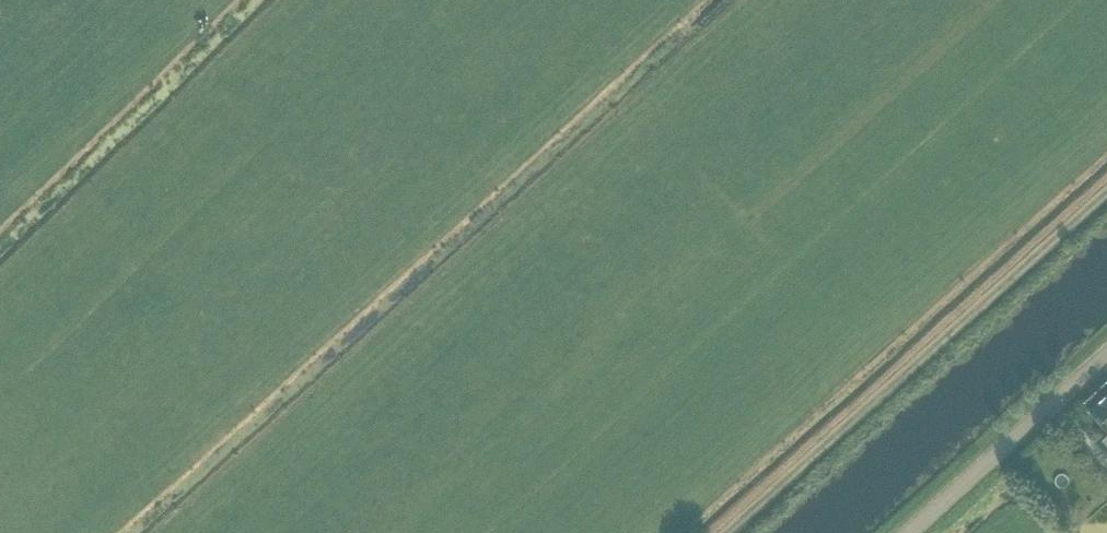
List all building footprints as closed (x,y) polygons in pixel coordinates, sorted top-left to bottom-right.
[(1091,409),(1106,427),(1106,394),(1091,409)]
